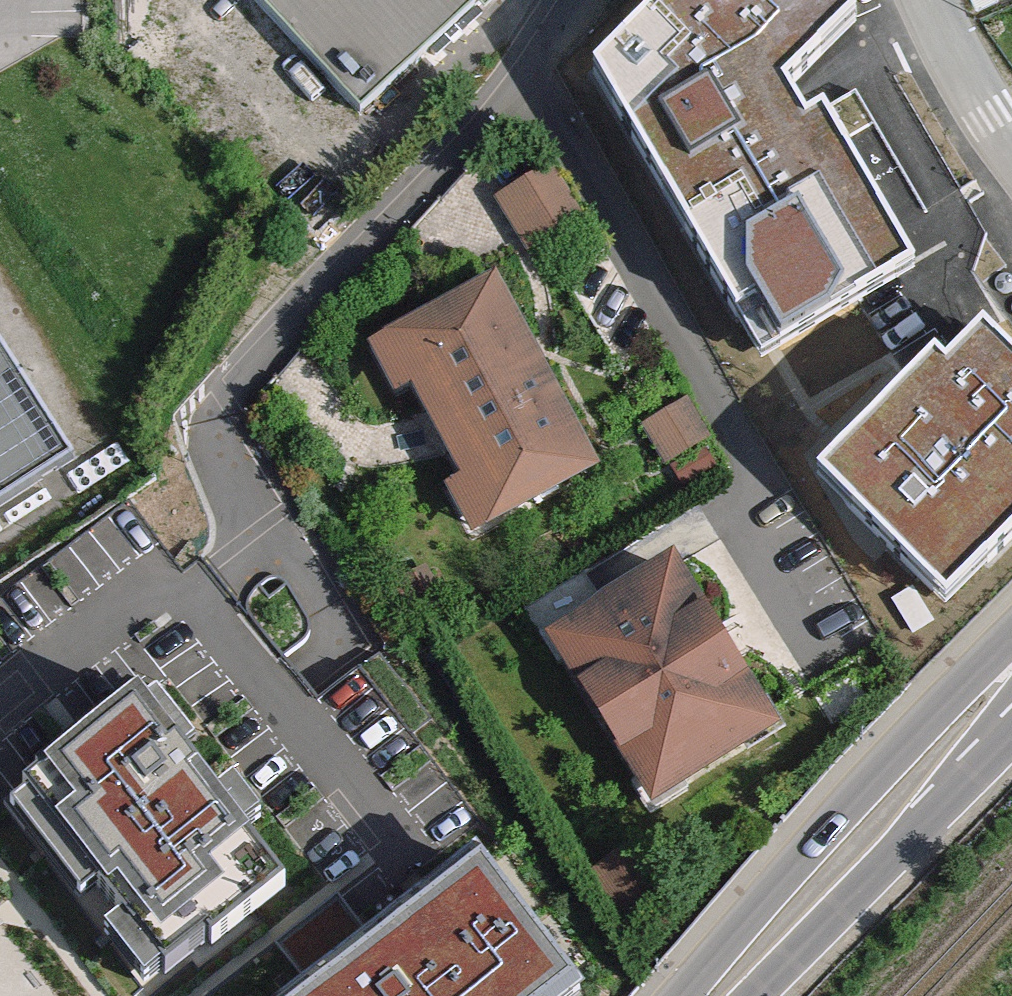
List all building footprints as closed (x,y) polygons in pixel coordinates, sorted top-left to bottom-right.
[(361,115),(486,0),(255,0),(361,115)] [(618,11),(629,31),(594,63),(638,109),(694,214),(723,244),(731,259),(793,324),(801,338),(932,268),(878,167),(819,105),(806,82),(875,16),(859,0),(629,0),(618,11)] [(504,200),(528,239),(571,214),(547,174),(504,200)] [(589,461),(490,282),(394,336),(413,371),(472,478),(492,514),(589,461)] [(962,596),(1011,547),(1011,333),(1006,326),(965,366),(954,355),(838,469),(962,596)] [(413,371),(394,336),(378,344),(397,380),(413,371)] [(75,456),(0,338),(0,504),(75,456)] [(645,429),(665,465),(708,441),(688,405),(645,429)] [(703,455),(677,470),(685,484),(712,468),(703,455)] [(492,514),(472,478),(456,487),(476,523),(492,514)] [(710,630),(670,568),(584,622),(584,623),(595,639),(570,655),(569,656),(646,775),(671,759),(681,775),(682,776),(768,721),(729,661),(724,664),(705,634),(710,630)] [(560,639),(570,655),(595,639),(584,623),(560,639)] [(729,661),(710,630),(705,634),(724,664),(729,661)] [(113,721),(124,735),(132,747),(143,738),(162,761),(177,749),(196,773),(214,759),(158,687),(113,721)] [(24,790),(169,979),(214,943),(218,949),(292,893),(196,773),(177,749),(162,761),(143,738),(132,747),(124,735),(88,762),(83,755),(78,747),(24,790)] [(671,759),(646,775),(657,791),(681,775),(671,759)] [(481,865),(346,970),(359,986),(345,995),(583,995),(481,865)]
